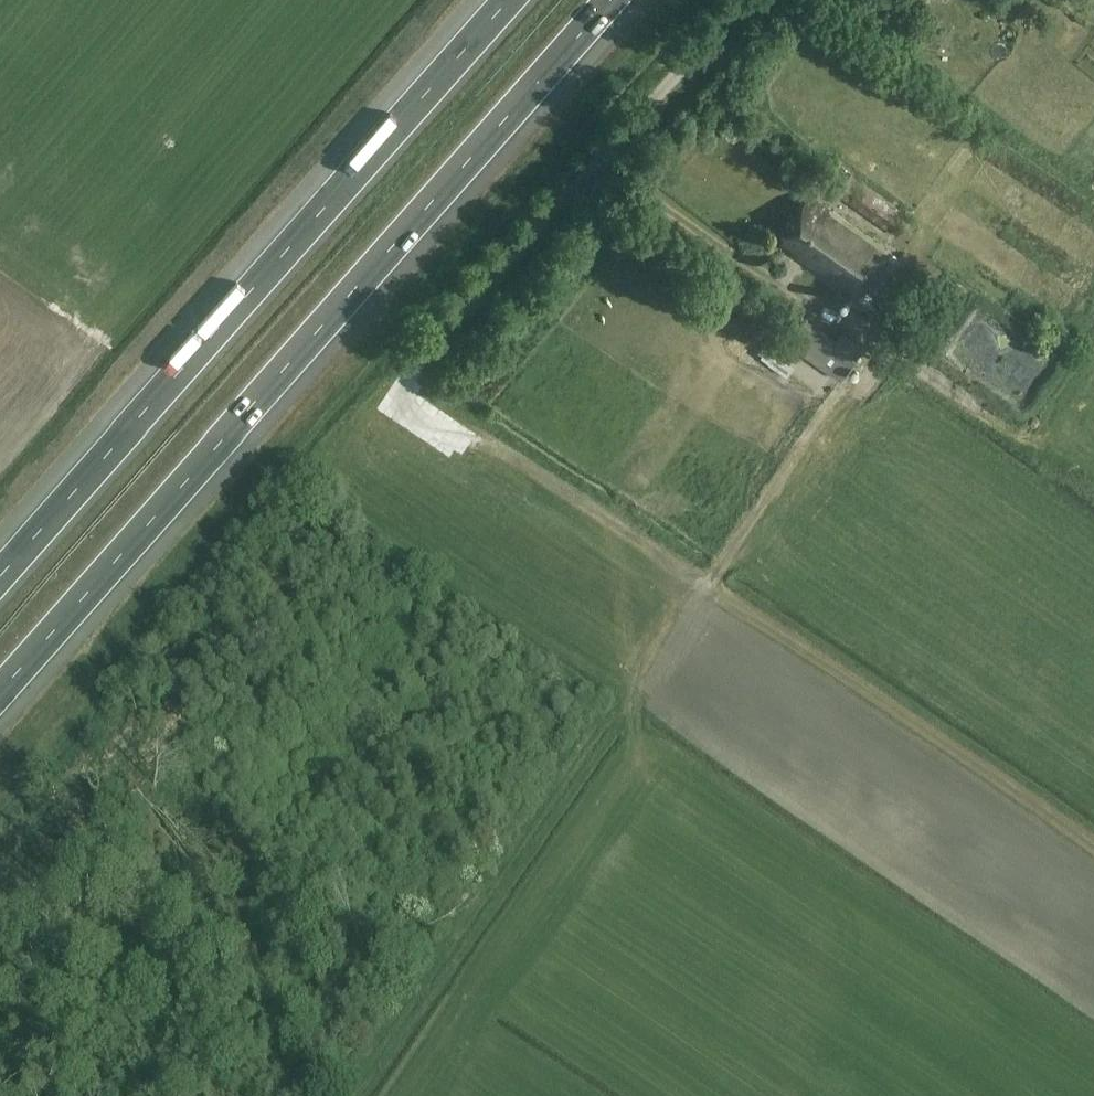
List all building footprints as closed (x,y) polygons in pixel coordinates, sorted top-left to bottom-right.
[(896,235),(911,215),(852,173),(837,193),(896,235)] [(799,254),(858,297),(891,252),(810,193),(783,232),(786,236),(783,240),(801,252),(799,254)] [(773,321),(784,328),(779,336),(841,380),(864,346),(842,331),(837,338),(796,309),(791,316),(780,309),(773,321)] [(759,352),(763,355),(761,358),(788,376),(798,360),(772,342),(770,345),(766,342),(759,352)]
